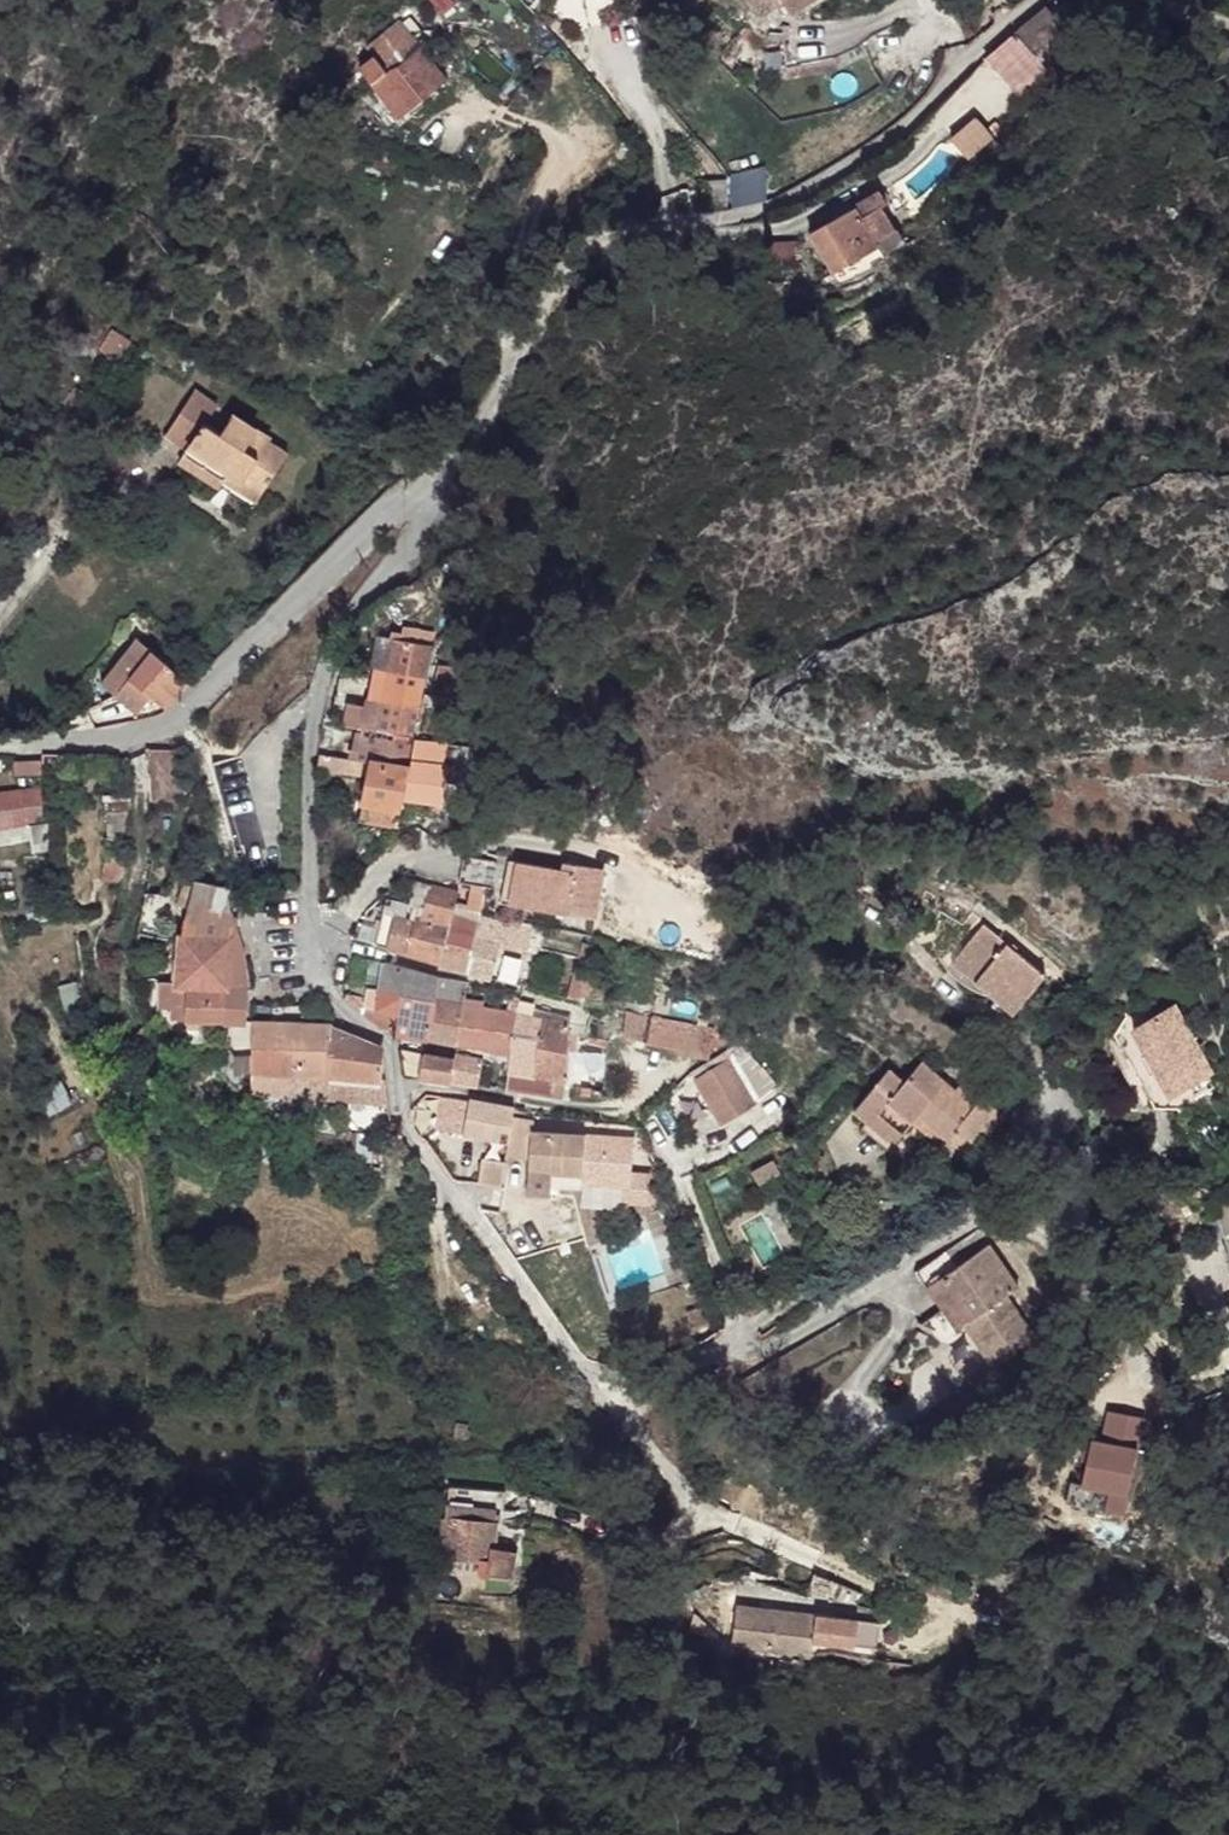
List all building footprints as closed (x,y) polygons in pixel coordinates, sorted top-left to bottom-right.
[(441,13),(452,3),(450,0),(431,0),(441,13)] [(762,16),(783,1),(792,15),(815,0),(751,0),(762,16)] [(356,63),(370,78),(415,39),(394,16),(363,42),(371,50),(356,63)] [(1044,20),(1035,27),(1042,36),(1050,28),(1044,20)] [(415,39),(370,78),(397,109),(443,69),(415,39)] [(951,138),(970,160),(993,139),(974,118),(951,138)] [(709,181),(711,211),(726,210),(725,180),(709,181)] [(809,233),(839,285),(872,267),(871,264),(884,257),(875,242),(894,231),(881,208),(886,204),(880,193),(809,233)] [(196,214),(191,210),(185,215),(191,220),(196,214)] [(771,243),(769,260),(796,261),(797,242),(771,243)] [(112,330),(99,350),(115,360),(128,339),(112,330)] [(195,391),(166,435),(187,449),(185,454),(224,479),(228,472),(263,494),(288,455),(268,443),(271,438),(233,414),(221,434),(206,424),(217,406),(195,391)] [(180,461),(219,487),(224,479),(185,454),(180,461)] [(228,472),(224,479),(258,501),(263,494),(228,472)] [(366,778),(361,802),(400,810),(403,799),(415,740),(423,701),(425,692),(433,646),(417,643),(420,629),(403,627),(402,634),(393,633),(392,638),(386,669),(374,666),(365,707),(349,703),(344,725),(362,728),(357,751),(351,750),(350,759),(320,754),(318,770),(366,778)] [(381,635),(374,666),(386,669),(392,638),(381,635)] [(102,683),(116,695),(129,678),(152,696),(166,708),(189,683),(137,639),(102,683)] [(116,695),(139,713),(152,696),(129,678),(116,695)] [(425,692),(423,701),(451,705),(453,697),(425,692)] [(415,740),(403,799),(441,804),(444,782),(464,785),(468,747),(415,740)] [(151,751),(152,802),(180,802),(181,751),(151,751)] [(15,762),(15,773),(41,773),(41,761),(15,762)] [(29,824),(33,852),(54,849),(51,823),(48,823),(43,788),(0,794),(0,829),(29,824)] [(106,795),(105,812),(108,812),(128,813),(130,796),(106,795)] [(361,802),(358,819),(397,827),(400,810),(361,802)] [(108,812),(104,863),(124,865),(128,813),(108,812)] [(463,856),(458,882),(472,885),(486,887),(491,888),(495,862),(463,856)] [(509,860),(501,901),(511,903),(518,861),(509,860)] [(518,861),(511,903),(556,911),(563,869),(518,861)] [(563,869),(556,911),(594,917),(603,869),(564,862),(563,869)] [(124,865),(104,863),(103,880),(122,882),(124,865)] [(172,1006),(172,1017),(187,1019),(218,1020),(245,1022),(246,987),(248,987),(242,953),(231,911),(230,889),(194,880),(182,933),(178,982),(160,980),(160,1006),(172,1006)] [(375,945),(439,964),(454,905),(458,891),(417,881),(411,905),(386,899),(375,945)] [(454,905),(439,964),(467,972),(481,915),(486,887),(472,885),(467,908),(454,905)] [(963,924),(970,929),(978,919),(972,913),(963,924)] [(481,915),(467,972),(490,979),(499,944),(527,950),(532,925),(481,915)] [(983,924),(951,962),(1013,1013),(1044,975),(983,924)] [(589,959),(592,945),(582,942),(579,957),(589,959)] [(577,961),(569,997),(579,999),(587,963),(577,961)] [(385,963),(381,989),(381,990),(435,1000),(438,980),(385,963)] [(435,1000),(428,1039),(457,1044),(464,1004),(463,1004),(467,984),(438,980),(435,1000)] [(382,1029),(401,1035),(428,1039),(435,1000),(381,990),(381,989),(367,987),(366,997),(346,994),(344,998),(365,1019),(382,1029)] [(506,1011),(516,1013),(518,1004),(519,999),(510,997),(506,1011)] [(457,1044),(455,1054),(483,1060),(476,1046),(491,1050),(510,1052),(516,1013),(506,1011),(464,1004),(457,1044)] [(508,1068),(508,1072),(562,1080),(567,1081),(570,1024),(532,1015),(534,1007),(518,1004),(516,1013),(510,1052),(508,1068)] [(1117,1039),(1155,1108),(1178,1109),(1180,1114),(1222,1091),(1175,1007),(1117,1039)] [(626,1013),(622,1038),(677,1049),(676,1051),(709,1057),(715,1030),(626,1013)] [(187,1019),(186,1027),(217,1028),(218,1020),(187,1019)] [(253,1027),(252,1070),(298,1074),(297,1080),(291,1079),(290,1092),(330,1096),(329,1100),(388,1106),(384,1080),(381,1080),(381,1060),(381,1054),(380,1048),(369,1043),(331,1027),(331,1024),(254,1021),(253,1027)] [(235,1053),(235,1070),(252,1070),(253,1027),(229,1026),(227,1045),(235,1053)] [(483,1060),(483,1062),(508,1068),(510,1052),(491,1050),(476,1046),(483,1060)] [(694,1080),(721,1125),(755,1105),(754,1103),(776,1086),(736,1046),(695,1070),(698,1077),(694,1080)] [(421,1065),(419,1078),(451,1083),(452,1080),(479,1084),(483,1062),(483,1060),(455,1054),(454,1060),(413,1053),(411,1063),(421,1065)] [(889,1071),(854,1110),(893,1144),(912,1122),(919,1114),(948,1138),(957,1128),(976,1145),(1002,1115),(963,1081),(954,1091),(922,1062),(903,1083),(889,1071)] [(508,1072),(505,1088),(559,1097),(562,1080),(508,1072)] [(454,1117),(451,1132),(463,1134),(469,1101),(454,1098),(451,1116),(454,1117)] [(469,1101),(463,1134),(508,1142),(513,1117),(514,1107),(469,1099),(469,1101)] [(438,1114),(436,1129),(451,1132),(454,1117),(451,1116),(438,1114)] [(919,1114),(912,1122),(968,1169),(969,1157),(976,1145),(957,1128),(948,1138),(919,1114)] [(508,1142),(507,1156),(529,1159),(526,1193),(550,1195),(552,1172),(552,1167),(560,1168),(560,1172),(582,1174),(582,1183),(630,1186),(629,1202),(651,1204),(653,1175),(631,1174),(633,1139),(530,1132),(531,1120),(513,1117),(508,1142)] [(482,1159),(478,1184),(502,1187),(506,1162),(482,1159)] [(752,1172),(759,1185),(779,1173),(772,1161),(752,1172)] [(1228,1251),(1228,1214),(1217,1218),(1228,1251)] [(1036,1341),(1006,1297),(1018,1289),(988,1245),(953,1268),(940,1277),(970,1321),(964,1325),(992,1367),(994,1369),(998,1366),(1036,1341)] [(940,1277),(953,1268),(943,1253),(912,1274),(923,1289),(925,1287),(955,1331),(964,1325),(970,1321),(940,1277)] [(487,1276),(480,1266),(469,1274),(476,1284),(487,1276)] [(498,1292),(488,1280),(477,1288),(487,1301),(498,1292)] [(687,1312),(692,1328),(709,1323),(704,1307),(687,1312)] [(992,1367),(974,1379),(996,1387),(1007,1379),(998,1366),(994,1369),(992,1367)] [(1122,1515),(1143,1419),(1109,1412),(1102,1443),(1092,1441),(1083,1484),(1070,1481),(1066,1503),(1122,1515)] [(934,1446),(939,1462),(954,1458),(949,1442),(934,1446)] [(449,1487),(447,1505),(496,1509),(503,1509),(505,1491),(449,1487)] [(447,1505),(445,1518),(494,1523),(496,1509),(447,1505)] [(445,1518),(440,1558),(481,1561),(479,1575),(488,1576),(488,1575),(509,1578),(514,1552),(491,1549),(494,1523),(445,1518)] [(876,1649),(879,1623),(736,1606),(731,1648),(736,1649),(735,1655),(751,1657),(752,1651),(785,1655),(784,1663),(800,1665),(801,1657),(810,1658),(812,1642),(876,1649)]
